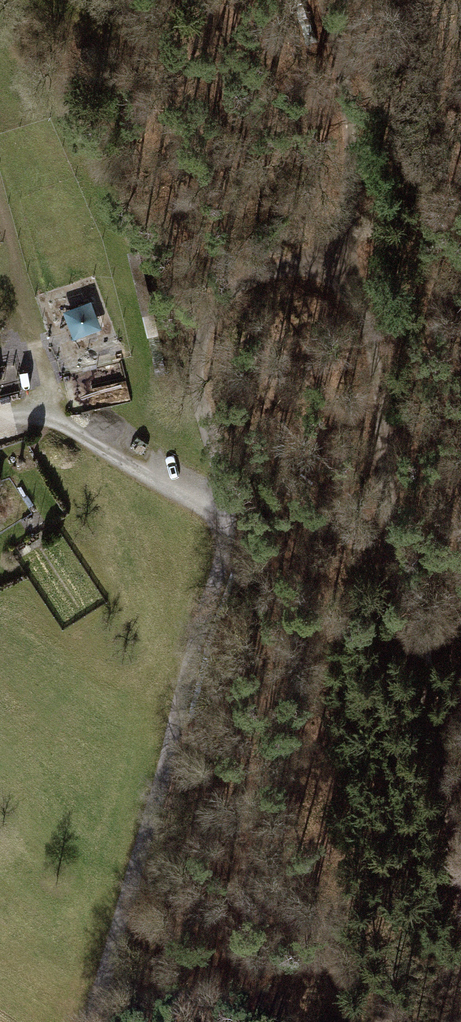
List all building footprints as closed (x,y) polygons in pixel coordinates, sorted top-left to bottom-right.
[(69,306),(73,337),(103,333),(99,302),(69,306)] [(15,381),(0,319),(0,385),(15,381)] [(125,362),(73,375),(82,410),(134,397),(125,362)]
